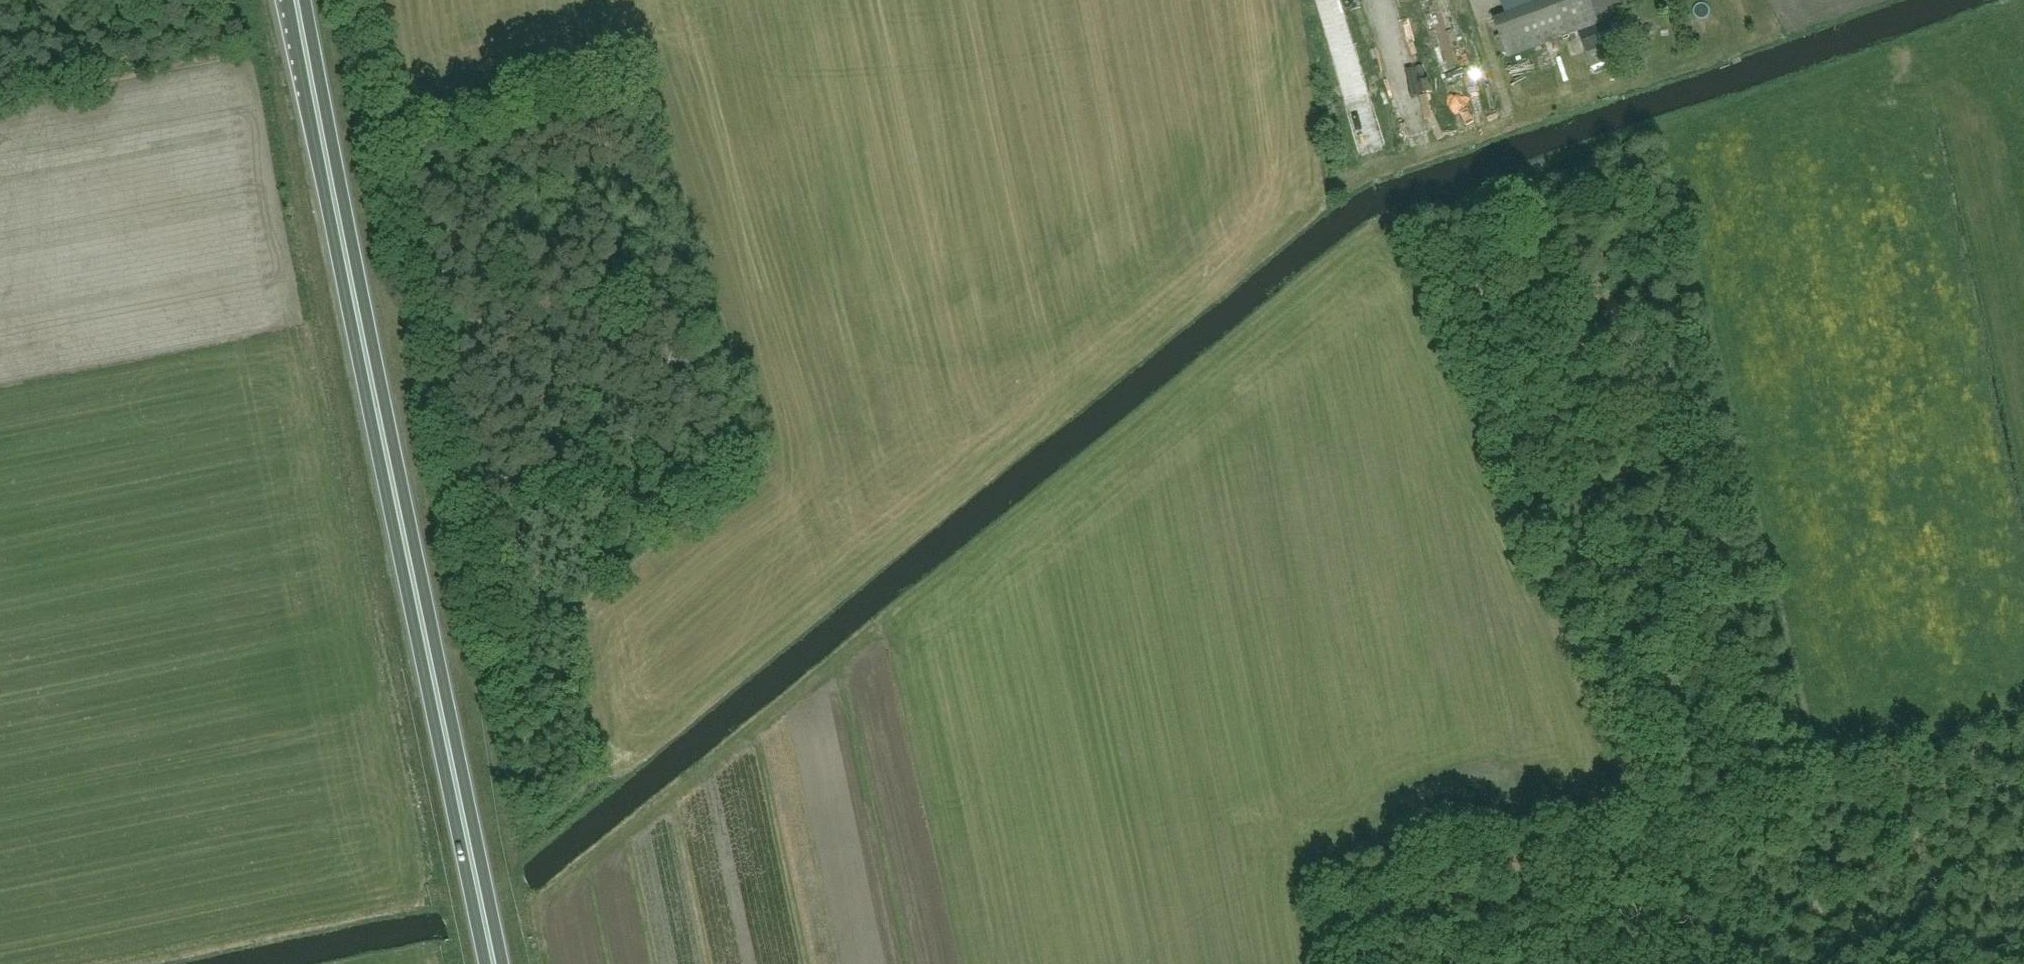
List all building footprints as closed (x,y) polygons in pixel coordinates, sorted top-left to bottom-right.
[(1327,11),(1347,6),(1346,0),(1330,0),(1324,2),(1327,11)] [(1492,17),(1507,58),(1597,24),(1589,0),(1537,0),(1492,17)] [(1628,11),(1643,6),(1641,0),(1624,0),(1628,11)] [(1610,31),(1580,43),(1590,67),(1619,56),(1610,31)] [(1411,93),(1426,90),(1420,63),(1405,66),(1411,93)]
